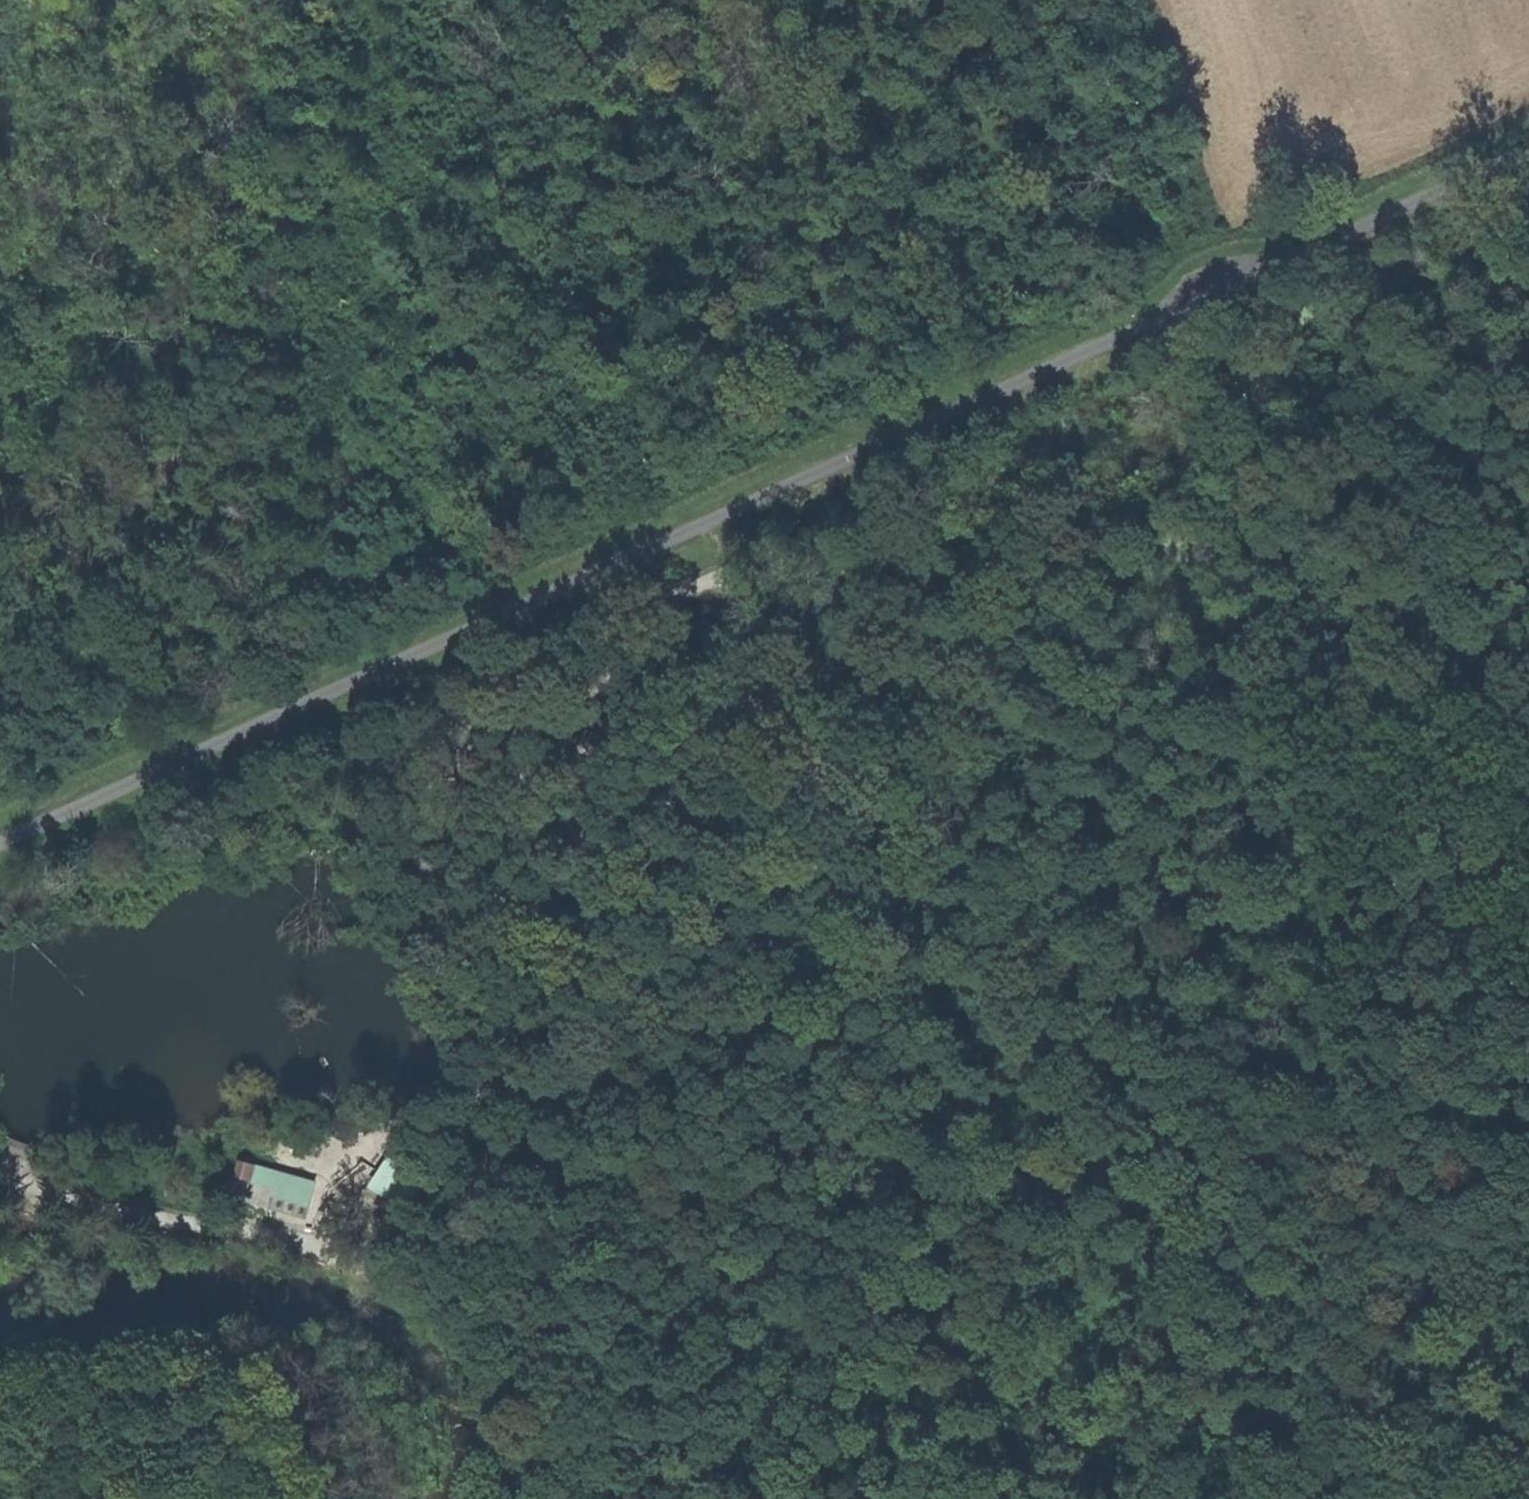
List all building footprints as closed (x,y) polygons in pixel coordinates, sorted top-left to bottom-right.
[(318,1180),(242,1159),(238,1175),(277,1186),(274,1196),(311,1206),(318,1180)] [(0,1208),(0,1227),(9,1228),(12,1210),(0,1208)]
